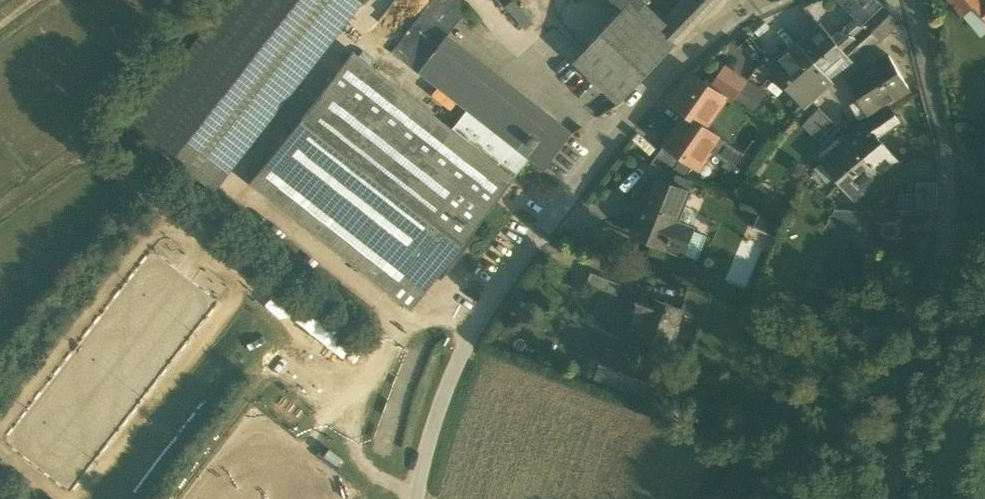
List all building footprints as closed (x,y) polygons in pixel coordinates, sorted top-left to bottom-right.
[(213,192),(361,3),(357,0),(229,0),(130,127),(213,192)] [(447,35),(470,6),(463,0),(433,0),(421,15),(447,35)] [(534,24),(514,0),(505,7),(525,31),(534,24)] [(605,31),(650,73),(676,46),(662,32),(639,11),(646,4),(642,0),(617,0),(621,4),(620,6),(624,10),(605,31)] [(689,3),(703,17),(720,0),(692,0),(689,3)] [(798,45),(833,81),(854,62),(867,51),(854,37),(866,27),(864,25),(882,8),(884,6),(877,0),(837,0),(855,17),(845,27),(843,33),(838,32),(832,37),(821,25),(798,45)] [(984,19),(984,0),(949,0),(964,17),(975,7),(984,19)] [(689,3),(678,15),(692,28),(703,17),(689,3)] [(668,25),(646,4),(639,11),(662,32),(668,25)] [(964,17),(981,37),(984,34),(984,19),(975,7),(964,17)] [(854,37),(867,51),(879,41),(897,23),(882,8),(864,25),(866,27),(854,37)] [(447,35),(421,15),(391,53),(417,74),(447,35)] [(668,25),(662,32),(676,46),(692,28),(678,15),(668,25)] [(620,104),(650,73),(605,31),(575,63),(620,104)] [(417,74),(467,114),(526,158),(555,120),(447,35),(417,74)] [(740,47),(730,43),(720,64),(747,77),(762,47),(744,38),(740,47)] [(810,101),(833,81),(798,45),(775,65),(774,72),(785,84),(791,85),(794,89),(800,89),(810,101)] [(488,212),(513,179),(453,133),(353,55),(328,87),(458,188),(488,212)] [(858,100),(868,116),(910,91),(889,56),(860,75),(848,83),(858,100)] [(727,99),(733,103),(747,82),(729,68),(714,89),(727,99)] [(670,105),(685,115),(705,130),(706,128),(727,99),(714,89),(692,74),(670,105)] [(733,103),(749,114),(764,93),(747,82),(733,103)] [(405,256),(458,188),(328,87),(275,154),(405,256)] [(859,121),(868,116),(858,100),(849,105),(859,121)] [(874,134),(877,138),(900,123),(890,109),(864,126),(873,135),(874,134)] [(804,126),(812,135),(830,118),(822,110),(804,126)] [(467,114),(453,133),(513,179),(528,160),(526,158),(467,114)] [(744,155),(706,128),(705,130),(685,115),(663,147),(693,167),(698,171),(711,153),(734,169),(744,155)] [(812,135),(822,145),(839,128),(830,118),(812,135)] [(573,134),(555,120),(526,158),(528,160),(544,172),(573,134)] [(864,126),(847,140),(880,178),(898,162),(877,138),(874,134),(873,135),(864,126)] [(819,154),(824,160),(842,144),(838,139),(819,154)] [(857,198),(880,178),(847,140),(842,144),(824,160),(837,175),(857,198)] [(657,156),(686,177),(693,167),(663,147),(657,156)] [(250,186),(410,311),(435,279),(405,256),(275,154),(250,186)] [(805,165),(793,160),(787,174),(799,178),(805,165)] [(837,175),(824,160),(813,169),(827,184),(837,175)] [(672,186),(689,193),(694,182),(676,175),(672,186)] [(650,243),(682,256),(682,255),(693,229),(677,223),(683,207),(689,193),(672,186),(654,179),(643,204),(648,206),(637,234),(651,240),(650,243)] [(917,183),(917,209),(937,209),(937,183),(917,183)] [(405,256),(435,279),(488,212),(458,188),(405,256)] [(677,223),(693,229),(699,214),(683,207),(677,223)] [(782,220),(761,211),(754,228),(775,237),(782,220)] [(827,229),(849,235),(861,213),(837,211),(827,229)] [(707,236),(693,229),(682,255),(697,262),(707,236)] [(587,284),(618,296),(622,285),(591,273),(587,284)] [(682,312),(703,321),(711,300),(689,290),(681,309),(682,310),(682,312)] [(662,350),(654,369),(651,378),(654,380),(654,381),(660,383),(660,382),(664,383),(678,347),(673,345),(679,331),(675,329),(682,312),(682,310),(681,309),(642,295),(639,303),(635,302),(634,304),(638,305),(635,313),(636,313),(635,313),(645,317),(637,339),(637,340),(637,341),(662,350)] [(644,396),(651,378),(654,369),(606,350),(595,378),(644,396)]
